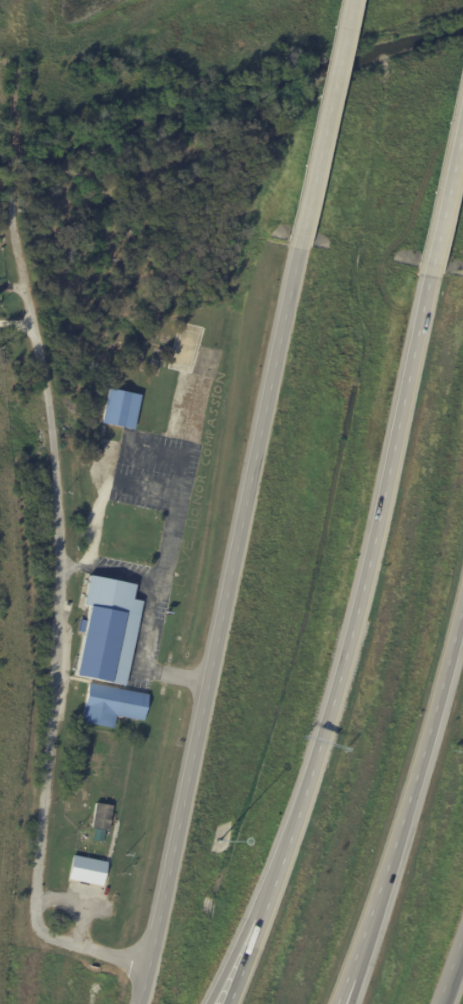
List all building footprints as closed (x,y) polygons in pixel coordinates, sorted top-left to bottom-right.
[(133,430),(140,394),(107,388),(100,424),(133,430)] [(125,685),(141,601),(131,599),(134,584),(87,575),(81,605),(87,606),(84,619),(79,619),(77,630),(82,631),(74,674),(125,685)] [(143,721),(149,694),(88,682),(80,721),(113,727),(115,716),(143,721)] [(91,827),(94,803),(111,806),(108,830),(105,829),(103,841),(93,840),(95,827),(91,827)] [(101,887),(107,862),(72,854),(67,879),(101,887)]
